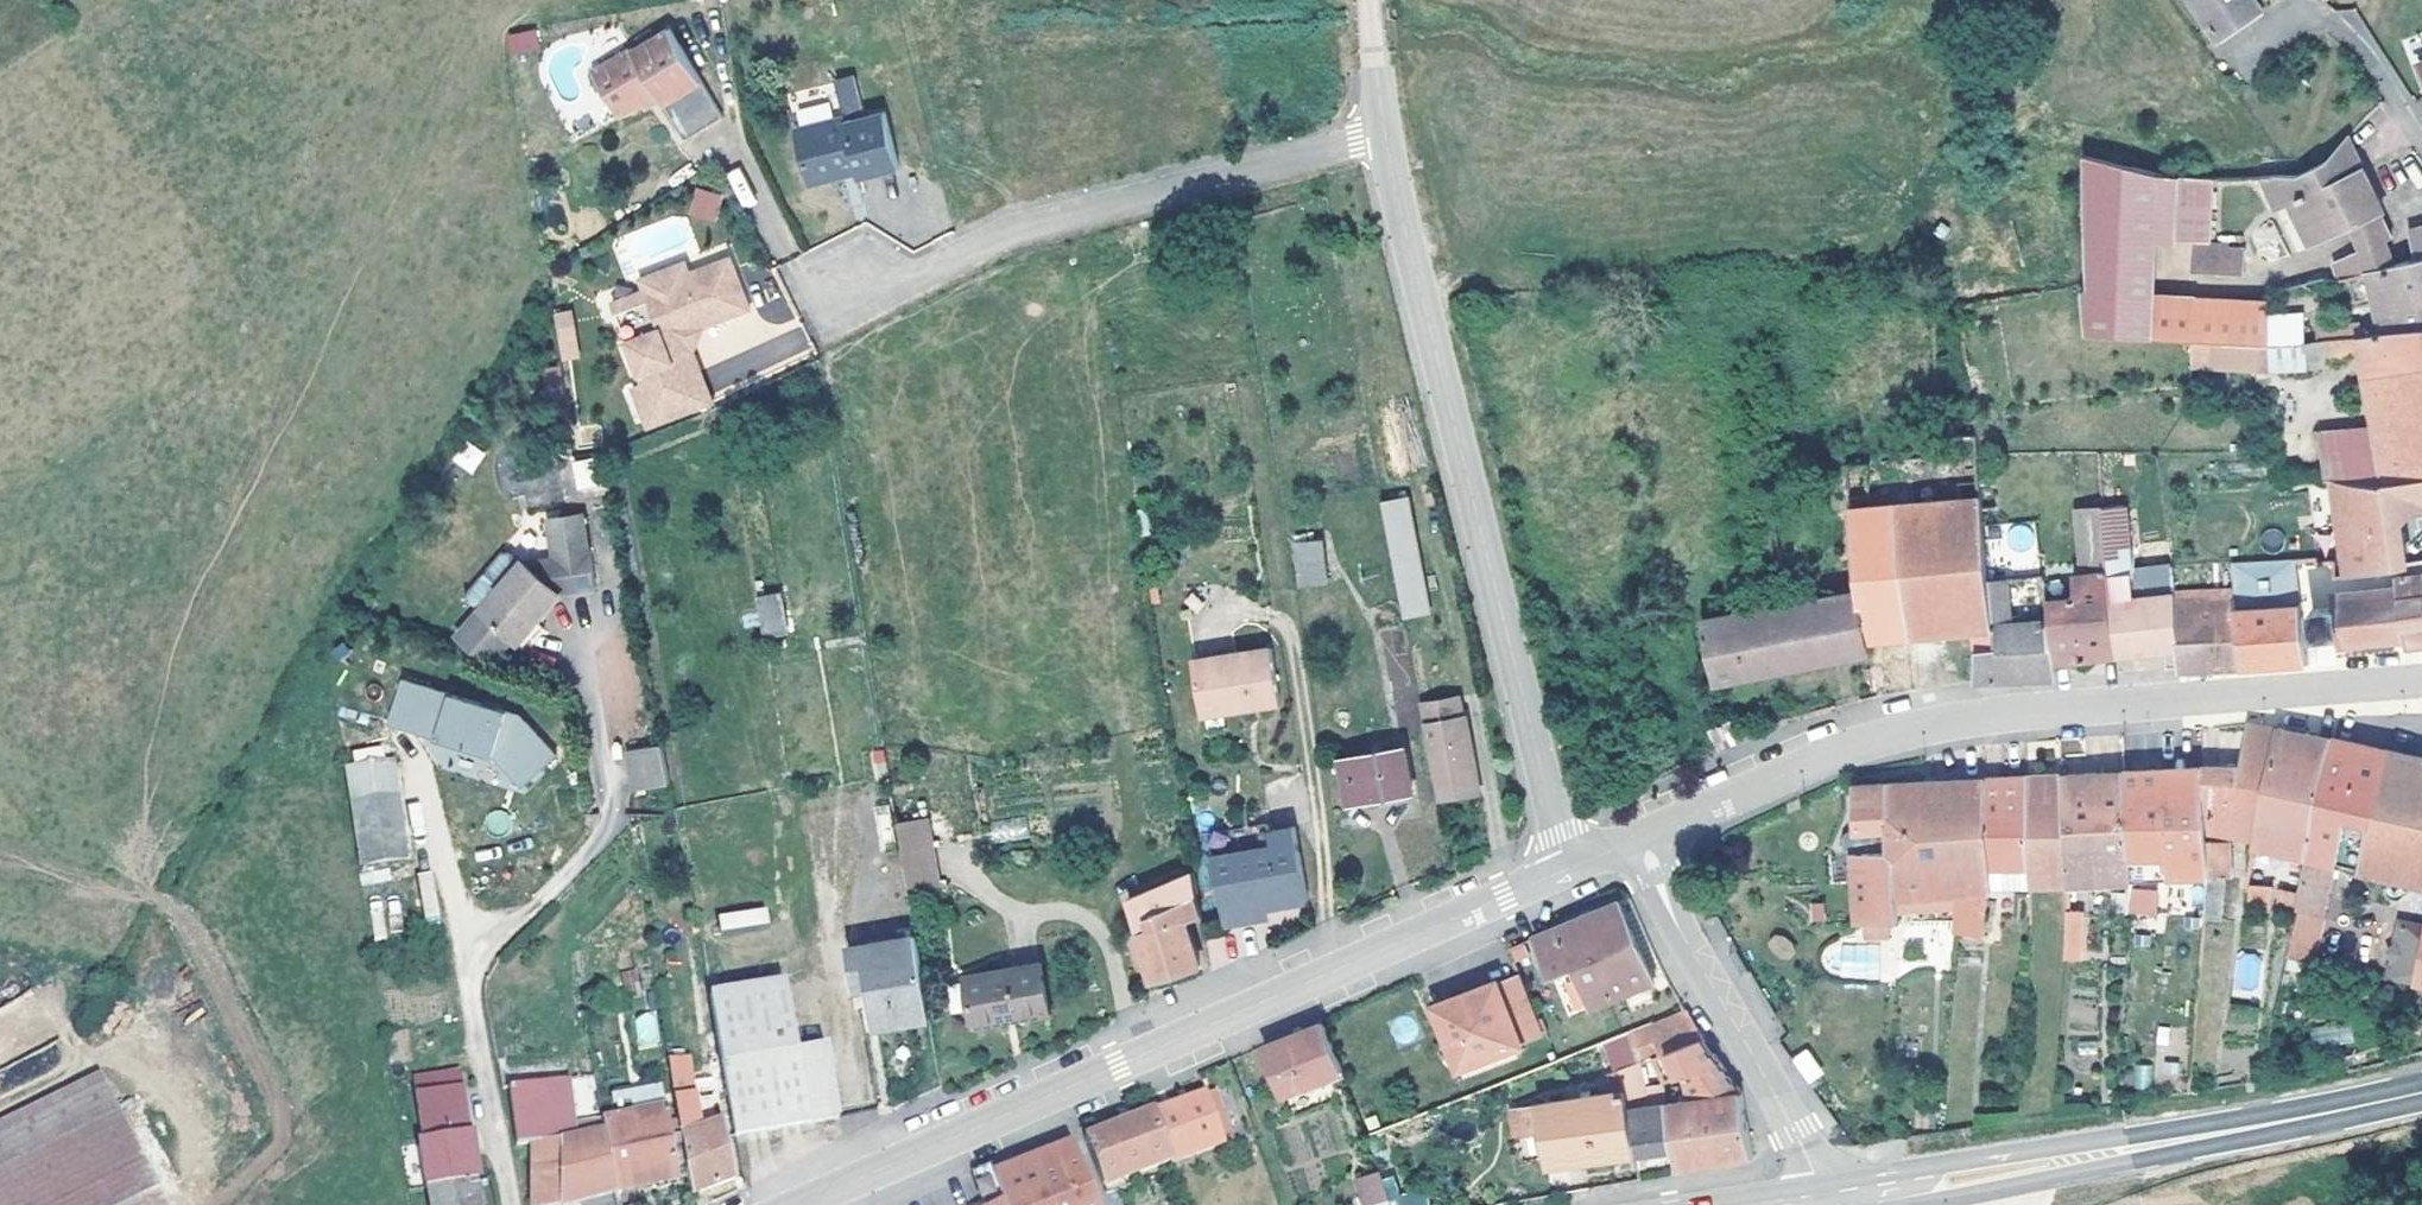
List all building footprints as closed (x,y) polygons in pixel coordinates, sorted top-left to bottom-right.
[(2200,17),(2226,0),(2188,0),(2200,17)] [(610,29),(571,53),(594,90),(603,92),(620,81),(635,73),(637,78),(661,116),(699,92),(644,4),(608,27),(610,29)] [(508,54),(539,52),(538,30),(507,32),(508,54)] [(828,55),(812,59),(815,72),(831,67),(828,55)] [(820,93),(773,105),(787,161),(814,154),(819,146),(833,142),(835,148),(836,153),(875,144),(861,88),(838,94),(831,67),(815,72),(820,93)] [(635,73),(620,81),(623,87),(637,78),(635,73)] [(2274,157),(2241,159),(2242,163),(2253,191),(2255,190),(2265,186),(2276,210),(2266,214),(2277,233),(2317,216),(2324,231),(2362,222),(2357,199),(2363,195),(2329,119),(2313,140),(2292,153),(2274,157)] [(2063,247),(2131,249),(2133,216),(2185,219),(2188,160),(2158,161),(2141,158),(2059,139),(2063,247)] [(819,146),(814,154),(835,148),(833,142),(819,146)] [(2253,191),(2242,163),(2228,169),(2240,196),(2253,191)] [(726,173),(742,210),(756,204),(740,167),(726,173)] [(2265,186),(2255,190),(2266,214),(2276,210),(2265,186)] [(686,215),(714,223),(722,195),(694,187),(686,215)] [(2386,210),(2392,239),(2421,232),(2421,202),(2386,210)] [(2362,222),(2324,231),(2327,237),(2319,239),(2323,254),(2368,245),(2362,222)] [(2187,227),(2187,251),(2205,251),(2205,228),(2187,227)] [(707,229),(666,244),(669,255),(710,240),(707,229)] [(2368,245),(2323,254),(2324,260),(2358,254),(2372,312),(2421,306),(2421,232),(2392,239),(2368,245)] [(2302,243),(2305,255),(2307,264),(2324,260),(2323,254),(2319,239),(2302,243)] [(607,358),(622,399),(687,376),(667,322),(662,320),(672,299),(681,296),(725,281),(710,240),(669,255),(666,244),(621,261),(625,270),(592,282),(618,354),(607,358)] [(2130,274),(2131,249),(2063,247),(2064,269),(2055,270),(2062,319),(2163,321),(2183,322),(2241,324),(2242,294),(2243,279),(2130,274)] [(621,261),(589,272),(592,282),(625,270),(621,261)] [(2278,294),(2242,294),(2241,324),(2264,324),(2281,322),(2278,294)] [(681,296),(672,299),(662,320),(667,322),(681,296)] [(785,298),(764,304),(769,324),(790,318),(785,298)] [(2337,299),(2333,300),(2310,303),(2311,319),(2340,316),(2337,299)] [(2372,312),(2340,316),(2311,319),(2281,322),(2264,324),(2268,341),(2284,339),(2285,346),(2310,343),(2308,336),(2340,332),(2352,404),(2297,413),(2302,445),(2297,445),(2297,457),(2306,458),(2313,458),(2325,460),(2364,463),(2421,455),(2421,306),(2372,312)] [(572,309),(553,311),(560,361),(579,359),(572,309)] [(2183,322),(2163,321),(2162,344),(2182,344),(2183,322)] [(1983,450),(1980,428),(1954,430),(1955,453),(1943,453),(1947,496),(1986,493),(1983,450)] [(511,462),(538,458),(534,429),(507,433),(511,462)] [(464,441),(452,463),(473,474),(485,452),(464,441)] [(2421,540),(2421,513),(2417,486),(2421,485),(2421,455),(2364,463),(2325,460),(2313,458),(2324,555),(2421,540)] [(595,456),(570,463),(579,493),(604,485),(595,456)] [(1991,577),(1989,548),(1986,493),(1947,496),(1877,502),(1872,457),(1848,458),(1864,585),(1870,634),(1979,625),(1996,623),(1991,577)] [(1388,476),(1365,479),(1386,596),(1409,592),(1388,476)] [(2178,592),(2159,593),(2135,596),(2126,502),(2105,504),(2118,650),(2150,647),(2183,643),(2180,608),(2179,595),(2178,592)] [(2089,653),(2118,650),(2105,504),(2080,506),(2085,571),(2078,572),(2079,592),(2050,595),(2052,616),(2054,657),(2089,653)] [(1281,563),(1306,558),(1298,516),(1273,521),(1281,563)] [(539,569),(574,564),(569,530),(503,540),(486,531),(452,569),(450,580),(460,592),(436,616),(456,630),(476,635),(492,617),(497,620),(539,569)] [(1991,577),(2016,574),(2048,570),(2045,544),(1989,548),(1991,577)] [(2338,572),(2336,556),(2321,558),(2320,551),(2293,553),(2299,601),(2305,601),(2338,572)] [(2254,603),(2252,556),(2236,557),(2239,604),(2254,603)] [(2421,645),(2421,563),(2406,565),(2407,571),(2399,572),(2399,580),(2336,587),(2337,601),(2316,604),(2319,630),(2342,627),(2343,639),(2408,632),(2409,640),(2416,639),(2417,646),(2421,645)] [(2159,593),(2178,592),(2176,564),(2157,566),(2159,593)] [(2054,657),(2052,616),(2011,618),(2011,596),(2017,595),(2016,574),(1991,577),(1996,623),(1998,645),(1979,647),(1978,678),(2017,676),(2055,674),(2054,657)] [(1871,648),(1870,634),(1864,585),(1836,591),(1706,618),(1718,682),(1871,648)] [(756,594),(760,636),(786,634),(783,592),(756,594)] [(2207,594),(2179,595),(2180,608),(2208,606),(2207,594)] [(2239,604),(2246,662),(2311,658),(2309,639),(2305,601),(2299,601),(2254,603),(2239,604)] [(2180,608),(2183,643),(2186,667),(2223,664),(2246,662),(2239,604),(2208,606),(2180,608)] [(1996,623),(1979,625),(1979,647),(1998,645),(1996,623)] [(1173,644),(1183,699),(1260,687),(1250,631),(1173,644)] [(1446,670),(1402,679),(1405,697),(1419,766),(1463,757),(1446,670)] [(384,690),(375,735),(481,757),(511,787),(542,753),(503,716),(384,690)] [(2220,748),(2183,750),(2185,814),(2234,821),(2260,709),(2229,706),(2220,748)] [(2289,715),(2260,709),(2234,821),(2233,828),(2284,839),(2313,721),(2289,715)] [(1743,738),(1736,723),(1733,715),(1727,718),(1703,729),(1706,736),(1702,737),(1709,753),(1743,738)] [(1754,715),(1736,723),(1743,738),(1760,730),(1754,715)] [(2313,721),(2284,839),(2278,877),(2295,881),(2297,870),(2308,871),(2313,845),(2421,868),(2421,744),(2348,728),(2313,721)] [(1332,780),(1347,777),(1390,770),(1383,728),(1325,739),(1332,780)] [(624,749),(628,790),(665,787),(661,746),(624,749)] [(873,777),(887,775),(884,750),(870,752),(873,777)] [(2137,751),(2105,752),(2110,871),(2120,871),(2122,861),(2186,859),(2185,820),(2185,814),(2183,750),(2137,751)] [(2110,871),(2105,752),(2069,754),(2043,756),(2048,865),(2049,903),(2047,929),(2062,931),(2064,897),(2060,897),(2059,865),(2100,863),(2101,871),(2110,871)] [(2022,757),(2007,758),(2011,867),(2048,865),(2043,756),(2022,757)] [(1465,769),(1463,757),(1419,766),(1421,778),(1465,769)] [(1982,759),(1964,760),(1969,869),(2011,867),(2007,758),(1982,759)] [(1833,836),(1835,905),(1876,903),(1875,876),(1939,871),(1969,869),(1964,760),(1921,762),(1836,767),(1837,812),(1872,811),(1872,835),(1833,836)] [(1390,770),(1347,777),(1349,786),(1392,778),(1390,770)] [(376,778),(329,785),(338,848),(385,841),(376,778)] [(907,795),(872,800),(884,873),(919,868),(907,795)] [(1251,833),(1223,837),(1219,814),(1186,819),(1200,909),(1235,904),(1234,892),(1285,884),(1273,813),(1249,817),(1251,833)] [(1023,819),(991,823),(993,839),(1025,835),(1023,819)] [(2207,823),(2185,820),(2186,859),(2202,859),(2209,859),(2207,823)] [(2249,841),(2231,838),(2223,889),(2249,890),(2252,872),(2243,871),(2249,841)] [(2186,859),(2185,887),(2201,886),(2202,859),(2186,859)] [(1168,913),(1183,910),(1177,876),(1174,861),(1110,876),(1116,901),(1130,958),(1176,947),(1168,913)] [(1966,903),(1969,869),(1939,871),(1937,908),(1966,909),(1966,903)] [(2303,895),(2308,871),(2297,870),(2295,881),(2278,877),(2276,892),(2303,895)] [(2092,896),(2110,896),(2110,871),(2101,871),(2093,872),(2092,896)] [(2275,896),(2276,892),(2278,877),(2260,874),(2258,891),(2275,896)] [(2156,915),(2156,888),(2128,888),(2129,915),(2156,915)] [(1561,963),(1573,992),(1634,966),(1601,889),(1559,907),(1516,925),(1533,960),(1548,954),(1553,966),(1561,963)] [(767,906),(718,914),(720,931),(770,923),(767,906)] [(2404,907),(2402,915),(2394,965),(2421,971),(2421,911),(2404,907)] [(2368,959),(2394,965),(2402,915),(2378,910),(2368,959)] [(856,1010),(905,1002),(897,955),(891,915),(825,925),(831,957),(847,955),(850,970),(856,1010)] [(2062,931),(2047,929),(2046,938),(2061,939),(2062,931)] [(1790,959),(1797,943),(1775,933),(1768,949),(1790,959)] [(993,950),(938,963),(944,990),(947,1006),(1004,993),(993,950)] [(847,955),(831,957),(834,973),(850,970),(847,955)] [(1500,959),(1476,967),(1500,1029),(1526,1018),(1500,959)] [(944,990),(938,963),(925,965),(932,993),(944,990)] [(686,977),(697,1040),(776,1027),(765,964),(686,977)] [(1500,1029),(1476,967),(1416,992),(1441,1052),(1500,1029)] [(1683,1024),(1666,997),(1632,1010),(1643,1040),(1683,1024)] [(1322,1056),(1303,1009),(1275,1021),(1248,1033),(1267,1079),(1284,1072),(1294,1068),(1322,1056)] [(655,1012),(633,1016),(639,1050),(661,1046),(655,1012)] [(2346,1021),(2310,1032),(2315,1049),(2352,1038),(2346,1021)] [(1698,1045),(1683,1024),(1643,1040),(1633,1044),(1644,1069),(1661,1062),(1667,1086),(1723,1081),(1698,1045)] [(781,1026),(776,1027),(697,1040),(701,1063),(710,1112),(818,1094),(807,1025),(786,1029),(781,1029),(781,1026)] [(119,1141),(74,1048),(20,1075),(0,1085),(0,1198),(119,1141)] [(1647,1139),(1654,1138),(1644,1089),(1628,1090),(1622,1048),(1603,1056),(1606,1077),(1616,1139),(1646,1135),(1647,1139)] [(1804,1084),(1822,1076),(1809,1048),(1791,1056),(1804,1084)] [(498,1126),(541,1122),(547,1054),(542,1053),(506,1054),(506,1057),(489,1057),(498,1126)] [(1322,1056),(1294,1068),(1284,1072),(1287,1079),(1296,1075),(1325,1064),(1322,1056)] [(1606,1077),(1603,1056),(1593,1060),(1594,1078),(1606,1077)] [(396,1069),(409,1167),(452,1161),(455,1160),(442,1063),(396,1069)] [(2133,1064),(2134,1088),(2151,1087),(2151,1064),(2133,1064)] [(651,1073),(650,1066),(635,1068),(638,1090),(579,1098),(589,1170),(662,1158),(651,1073)] [(670,1103),(666,1071),(651,1073),(662,1158),(664,1167),(707,1161),(698,1099),(670,1103)] [(1616,1139),(1606,1077),(1594,1078),(1521,1089),(1497,1097),(1500,1118),(1522,1116),(1528,1150),(1569,1145),(1616,1139)] [(1088,1179),(1099,1175),(1102,1175),(1099,1166),(1206,1129),(1203,1122),(1210,1119),(1207,1110),(1200,1112),(1187,1078),(1134,1098),(1065,1123),(1088,1179)] [(1644,1089),(1654,1138),(1657,1154),(1681,1150),(1716,1144),(1734,1141),(1723,1081),(1667,1086),(1644,1089)] [(589,1170),(579,1098),(563,1100),(565,1118),(541,1122),(541,1132),(532,1136),(539,1180),(589,1170)] [(972,1150),(955,1158),(954,1158),(957,1166),(969,1197),(955,1202),(957,1204),(1083,1204),(1054,1130),(1028,1139),(975,1157),(972,1150)] [(532,1136),(523,1140),(508,1147),(511,1183),(524,1182),(539,1180),(532,1136)] [(0,1198),(0,1204),(150,1204),(119,1141),(0,1198)] [(413,1194),(415,1204),(460,1204),(454,1174),(452,1161),(409,1167),(413,1194)] [(1370,1183),(1378,1204),(1389,1204),(1421,1200),(1417,1177),(1370,1183)]
